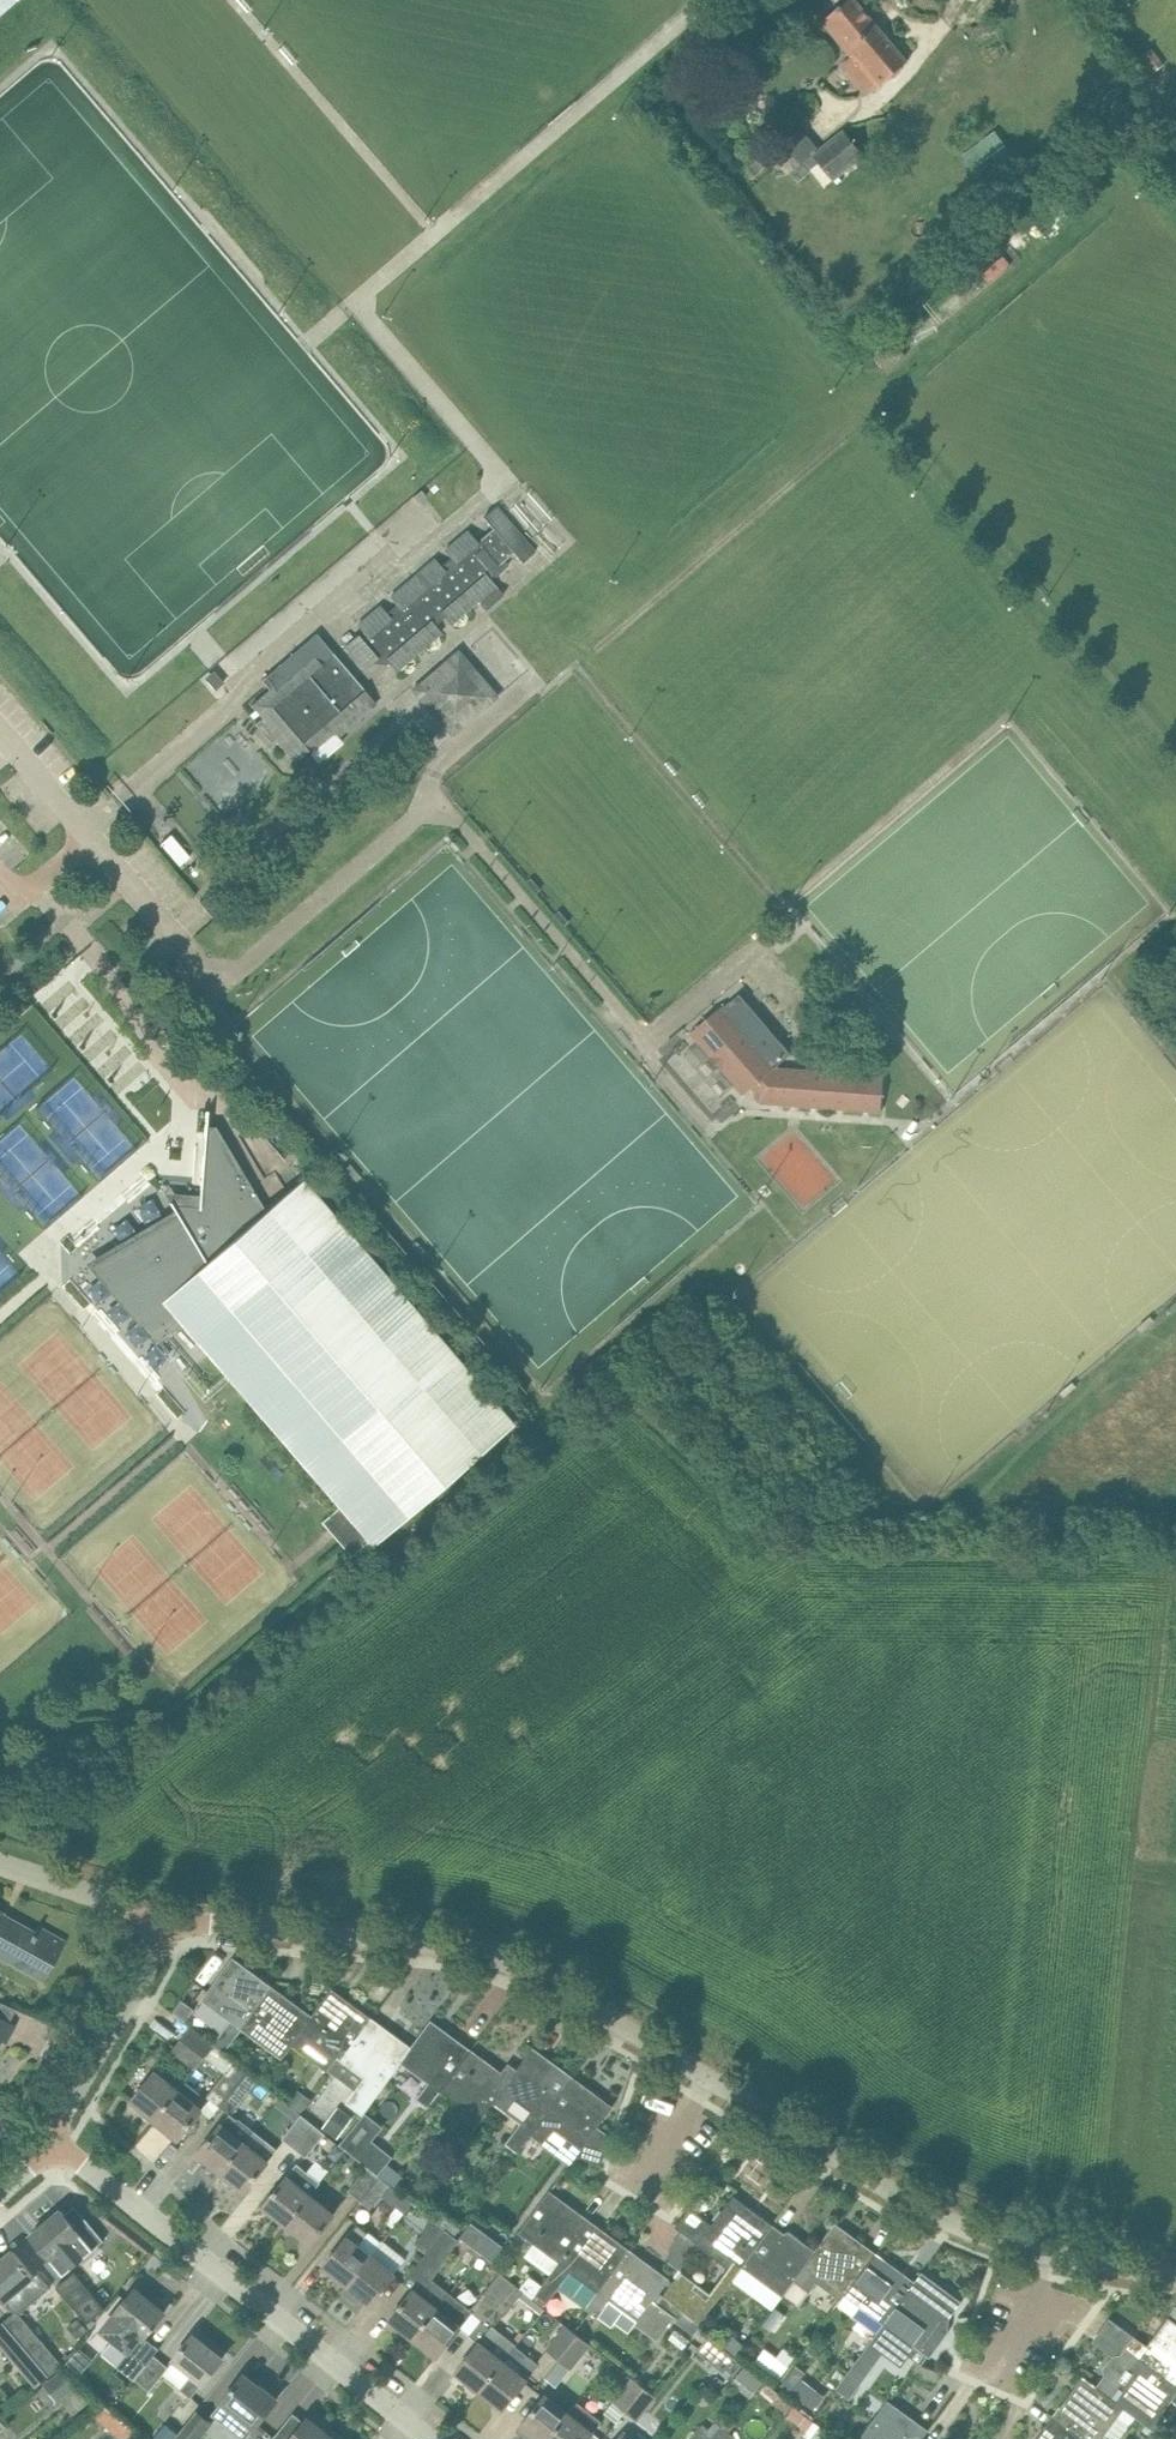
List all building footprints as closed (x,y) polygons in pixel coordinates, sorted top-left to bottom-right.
[(18,0),(0,0),(0,17),(18,0)] [(822,20),(852,56),(842,64),(847,71),(858,62),(875,82),(878,86),(889,77),(907,62),(855,0),(846,0),(833,11),(822,20)] [(1164,64),(1153,48),(1140,57),(1151,73),(1164,64)] [(820,163),(833,181),(865,155),(843,128),(819,148),(807,133),(782,153),(794,168),(790,171),(798,181),(820,163)] [(454,562),(445,570),(435,558),(390,597),(400,609),(390,617),(380,605),(357,625),(366,636),(362,639),(357,634),(345,645),(365,668),(375,660),(387,661),(396,670),(441,632),(431,620),(441,612),(450,624),(477,601),(485,610),(503,594),(495,585),(496,585),(486,574),(491,570),(495,576),(507,565),(502,559),(512,550),(521,561),(535,549),(511,524),(496,506),(483,517),(493,528),(477,541),(468,530),(444,550),(454,562)] [(337,736),(376,703),(316,633),(265,677),(273,686),(252,705),(270,727),(267,729),(295,762),(332,730),(337,736)] [(499,695),(457,648),(411,688),(452,736),(499,695)] [(223,791),(233,803),(263,777),(250,762),(239,772),(229,761),(239,752),(229,740),(196,769),(219,795),(223,791)] [(211,892),(199,902),(215,920),(227,911),(211,892)] [(790,1054),(739,994),(725,1007),(776,1066),(790,1054)] [(742,1095),(752,1087),(776,1066),(725,1007),(723,1004),(690,1033),(742,1095)] [(45,1082),(83,1128),(135,1085),(96,1039),(45,1082)] [(776,1066),(752,1087),(757,1093),(753,1096),(759,1103),(880,1111),(883,1075),(777,1068),(776,1066)] [(177,1216),(109,1256),(156,1335),(180,1321),(185,1327),(240,1391),(339,1506),(321,1521),(329,1530),(334,1536),(343,1546),(349,1553),(351,1555),(368,1540),(372,1545),(513,1423),(303,1179),(298,1183),(266,1210),(215,1125),(213,1126),(206,1126),(207,1110),(206,1110),(204,1133),(203,1145),(200,1195),(199,1206),(172,1205),(170,1201),(169,1202),(173,1210),(177,1216)] [(42,1978),(63,1941),(38,1928),(35,1934),(6,1918),(4,1923),(0,1920),(0,1955),(42,1978)] [(233,1957),(202,1999),(242,2028),(273,1986),(261,1978),(258,1982),(231,1961),(234,1958),(233,1957)] [(299,2047),(292,2042),(301,2030),(309,2019),(282,1999),(285,1995),(273,1986),(242,2028),(281,2057),(285,2052),(291,2057),(299,2047)] [(301,2030),(337,2056),(328,2068),(333,2071),(372,2018),(360,2009),(357,2013),(330,1993),(333,1989),(332,1988),(309,2019),(301,2030)] [(12,2025),(0,2018),(0,2037),(4,2040),(12,2025)] [(384,2026),(372,2018),(333,2071),(337,2074),(337,2075),(356,2089),(347,2102),(363,2114),(367,2109),(373,2113),(385,2096),(379,2091),(400,2061),(408,2050),(381,2030),(384,2026)] [(408,2050),(400,2061),(429,2082),(417,2098),(429,2106),(441,2090),(471,2049),(459,2040),(432,2020),(431,2019),(411,2047),(408,2050)] [(214,2045),(215,2044),(193,2026),(173,2051),(195,2069),(206,2055),(214,2045)] [(214,2045),(206,2055),(228,2072),(236,2061),(224,2052),(214,2045)] [(502,2089),(531,2110),(506,2143),(518,2151),(531,2134),(573,2076),(561,2068),(559,2071),(531,2051),(534,2047),(533,2047),(507,2082),(502,2089)] [(483,2058),(471,2049),(441,2090),(464,2108),(454,2130),(465,2139),(502,2089),(507,2082),(480,2061),(483,2058)] [(220,2105),(248,2071),(236,2061),(228,2072),(208,2096),(220,2105)] [(131,2101),(155,2120),(178,2090),(155,2071),(131,2101)] [(221,2124),(221,2123),(197,2153),(221,2172),(245,2142),(254,2130),(239,2118),(238,2119),(232,2114),(259,2081),(248,2071),(220,2105),(230,2113),(221,2124)] [(573,2076),(531,2134),(543,2142),(554,2127),(582,2148),(613,2106),(612,2105),(609,2109),(582,2089),(585,2085),(573,2076)] [(178,2090),(155,2120),(178,2139),(202,2109),(194,2102),(199,2096),(183,2083),(178,2090)] [(295,2148),(314,2124),(302,2114),(282,2138),(295,2148)] [(295,2148),(306,2157),(325,2133),(314,2124),(295,2148)] [(376,2139),(361,2157),(380,2172),(387,2162),(395,2154),(376,2139)] [(221,2172),(244,2191),(268,2161),(245,2142),(221,2172)] [(380,2172),(378,2176),(380,2177),(395,2189),(405,2176),(401,2173),(387,2162),(380,2172)] [(263,2206),(287,2225),(311,2195),(321,2181),(297,2163),(287,2176),(263,2206)] [(380,2177),(378,2176),(369,2169),(367,2167),(348,2191),(361,2201),(380,2177)] [(380,2177),(361,2201),(372,2210),(383,2196),(404,2212),(412,2203),(395,2189),(380,2177)] [(519,2231),(560,2261),(590,2220),(578,2211),(575,2215),(548,2194),(551,2191),(550,2190),(519,2231)] [(334,2214),(311,2195),(287,2225),(310,2244),(334,2214)] [(709,2228),(703,2237),(719,2249),(743,2266),(774,2224),(762,2216),(759,2220),(732,2199),(735,2196),(734,2195),(722,2211),(715,2220),(709,2228)] [(60,2210),(31,2235),(63,2274),(93,2249),(60,2210)] [(427,2253),(446,2229),(433,2219),(414,2243),(427,2253)] [(602,2228),(590,2220),(560,2261),(541,2286),(532,2298),(543,2306),(547,2301),(548,2302),(559,2287),(587,2307),(629,2249),(629,2248),(626,2252),(599,2232),(602,2228)] [(805,2265),(795,2278),(810,2289),(817,2281),(840,2299),(844,2294),(845,2294),(873,2256),(876,2252),(864,2243),(861,2247),(834,2227),(837,2223),(835,2222),(815,2250),(810,2257),(805,2265)] [(348,2236),(339,2247),(323,2266),(347,2285),(371,2255),(359,2245),(368,2232),(357,2224),(348,2236)] [(472,2224),(460,2240),(466,2245),(468,2241),(492,2260),(502,2247),(472,2224)] [(774,2224),(743,2266),(759,2279),(759,2278),(782,2295),(783,2294),(795,2278),(805,2265),(810,2257),(783,2237),(785,2233),(774,2224)] [(460,2240),(446,2229),(427,2253),(439,2262),(451,2247),(459,2253),(466,2245),(460,2240)] [(629,2249),(587,2307),(586,2308),(598,2317),(599,2316),(610,2324),(612,2325),(614,2324),(616,2321),(629,2331),(635,2322),(657,2339),(673,2319),(703,2342),(710,2334),(700,2326),(701,2325),(700,2323),(664,2295),(660,2292),(670,2278),(669,2278),(666,2281),(638,2261),(641,2257),(629,2249)] [(35,2276),(13,2250),(0,2261),(0,2294),(15,2312),(17,2315),(19,2313),(54,2285),(42,2270),(35,2276)] [(371,2255),(347,2285),(363,2297),(371,2304),(386,2285),(395,2274),(394,2273),(371,2255)] [(840,2299),(837,2303),(853,2316),(877,2333),(884,2323),(915,2281),(903,2272),(900,2276),(873,2256),(845,2294),(844,2294),(840,2299)] [(105,2308),(74,2271),(56,2287),(65,2297),(66,2296),(89,2322),(105,2308)] [(915,2281),(884,2323),(877,2333),(836,2389),(837,2390),(840,2386),(853,2396),(869,2374),(856,2365),(871,2345),(875,2348),(878,2343),(903,2362),(900,2366),(901,2367),(917,2347),(930,2357),(948,2332),(942,2328),(962,2301),(961,2300),(959,2301),(945,2290),(946,2289),(922,2271),(915,2281)] [(493,2305),(512,2281),(500,2272),(471,2309),(450,2292),(413,2337),(437,2356),(461,2327),(470,2335),(483,2317),(493,2305)] [(389,2318),(413,2337),(450,2292),(426,2273),(389,2318)] [(512,2281),(493,2305),(504,2314),(505,2314),(524,2291),(520,2288),(512,2281)] [(672,2283),(664,2295),(700,2323),(712,2307),(691,2290),(687,2295),(672,2283)] [(134,2288),(101,2331),(129,2354),(131,2352),(146,2364),(154,2355),(158,2349),(144,2338),(151,2329),(152,2329),(155,2326),(154,2325),(164,2312),(162,2310),(165,2306),(153,2296),(150,2300),(134,2288)] [(15,2312),(3,2321),(49,2375),(62,2364),(32,2329),(19,2313),(17,2315),(15,2312)] [(470,2353),(456,2371),(479,2390),(503,2360),(516,2344),(494,2326),(483,2317),(470,2335),(479,2342),(470,2353)] [(1128,2349),(1175,2385),(1175,2323),(1168,2317),(1168,2318),(1171,2321),(1151,2348),(1136,2337),(1128,2349)] [(49,2375),(3,2321),(0,2324),(0,2343),(36,2386),(49,2375)] [(560,2358),(579,2334),(565,2324),(547,2347),(560,2358)] [(202,2381),(203,2382),(223,2358),(193,2334),(174,2358),(193,2374),(181,2389),(190,2396),(202,2381)] [(560,2358),(573,2368),(591,2344),(579,2334),(560,2358)] [(708,2338),(699,2351),(734,2375),(743,2362),(708,2338)] [(82,2375),(96,2356),(80,2344),(66,2364),(82,2375)] [(1175,2393),(1175,2385),(1128,2349),(1122,2357),(1119,2355),(1113,2356),(1104,2368),(1105,2374),(1108,2376),(1099,2388),(1113,2399),(1124,2408),(1123,2408),(1150,2428),(1151,2427),(1156,2430),(1167,2416),(1162,2412),(1175,2393)] [(154,2355),(146,2364),(135,2378),(149,2390),(168,2367),(154,2355)] [(503,2360),(479,2390),(503,2409),(527,2379),(504,2361),(503,2360)] [(244,2438),(246,2438),(276,2400),(274,2399),(276,2397),(263,2387),(261,2389),(243,2374),(212,2414),(244,2438)] [(1053,2416),(1084,2438),(1110,2438),(1104,2435),(1123,2408),(1124,2408),(1113,2399),(1099,2388),(1083,2376),(1082,2377),(1086,2379),(1066,2407),(1062,2404),(1053,2416)] [(625,2410),(644,2386),(632,2377),(613,2400),(625,2410)] [(791,2403),(768,2383),(761,2391),(767,2397),(769,2395),(786,2410),(791,2403)] [(625,2410),(637,2420),(656,2396),(644,2386),(625,2410)] [(569,2413),(545,2394),(522,2424),(530,2431),(526,2436),(530,2438),(549,2438),(569,2413)] [(569,2413),(549,2438),(587,2438),(602,2421),(578,2401),(569,2413)] [(866,2430),(859,2438),(921,2438),(927,2430),(887,2401),(866,2430)] [(292,2435),(290,2438),(333,2438),(334,2438),(323,2430),(329,2422),(313,2410),(308,2417),(307,2417),(292,2435)] [(210,2422),(196,2411),(179,2433),(178,2433),(174,2438),(176,2438),(197,2438),(210,2422)] [(1042,2438),(1084,2438),(1053,2416),(1044,2428),(1048,2431),(1042,2438)] [(734,2435),(735,2436),(742,2428),(729,2418),(722,2427),(721,2426),(711,2438),(710,2438),(730,2438),(734,2435)] [(624,2429),(617,2438),(636,2438),(624,2429)] [(710,2438),(699,2429),(691,2438),(710,2438)]
